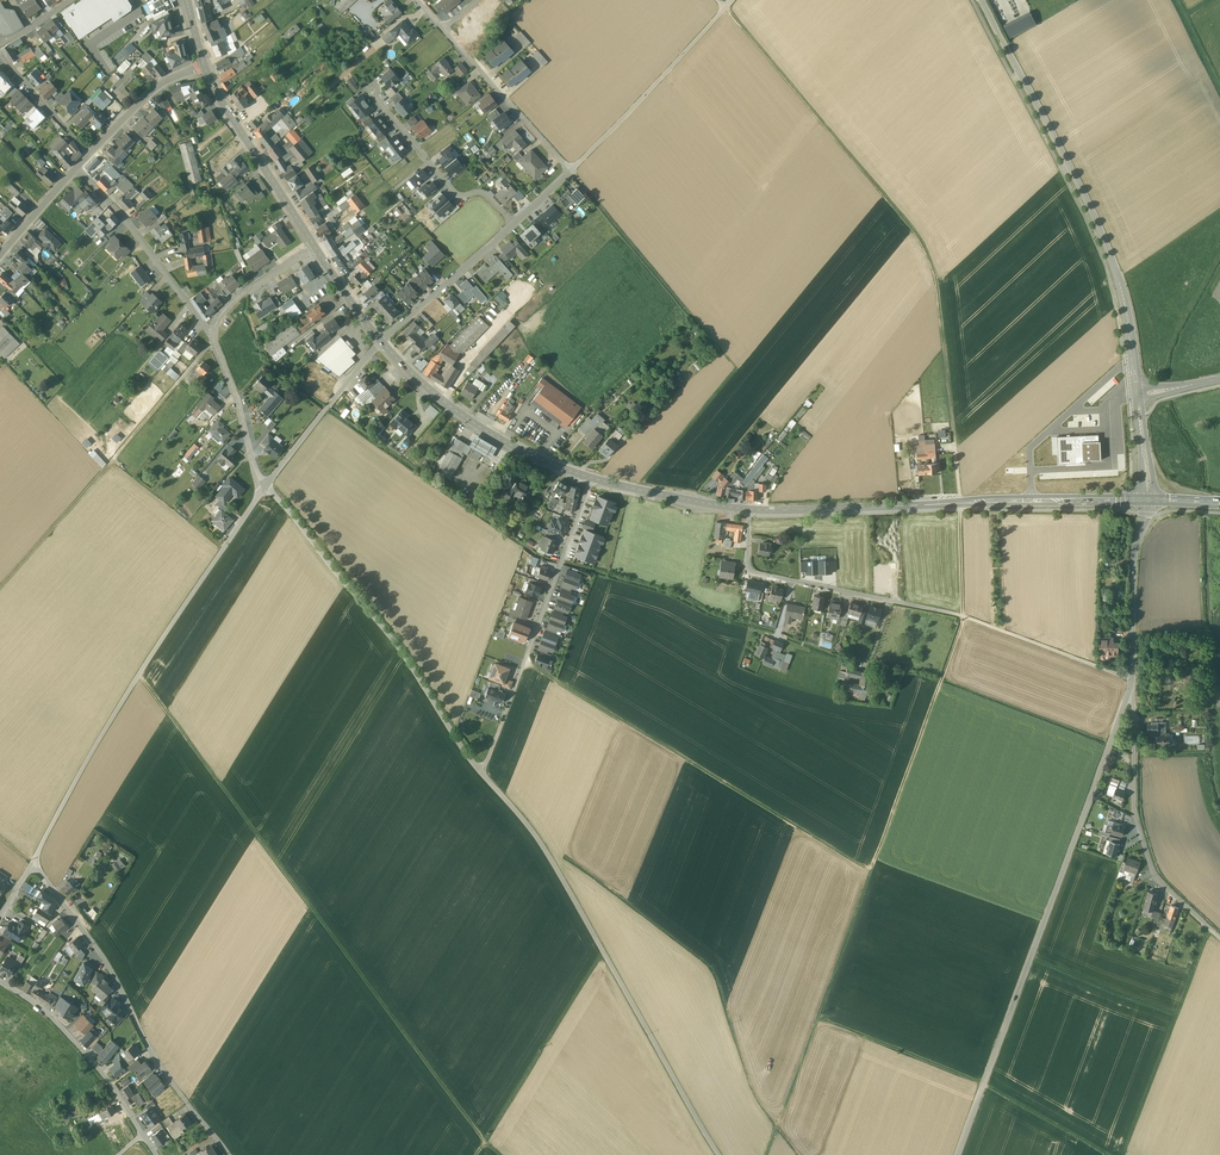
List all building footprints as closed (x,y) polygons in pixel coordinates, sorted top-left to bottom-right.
[(20,6),(28,18),(37,11),(35,8),(39,6),(35,0),(31,0),(31,1),(30,0),(28,0),(20,6)] [(80,38),(112,16),(115,20),(131,10),(132,6),(128,0),(83,0),(75,5),(74,4),(62,12),(65,17),(64,18),(70,27),(71,26),(80,38)] [(154,2),(154,3),(157,8),(155,9),(156,11),(151,14),(153,18),(168,11),(174,7),(171,0),(159,0),(154,2)] [(199,7),(202,19),(212,15),(210,9),(209,4),(211,3),(210,0),(197,0),(199,7)] [(214,2),(220,11),(227,7),(224,3),(222,0),(212,0),(214,2)] [(334,7),(340,14),(356,0),(342,0),(334,7)] [(391,0),(388,0),(382,5),(389,13),(385,16),(383,18),(387,23),(399,13),(392,4),(393,3),(391,0)] [(439,3),(443,8),(447,13),(461,2),(459,0),(439,0),(437,2),(438,3),(439,3)] [(1,2),(0,3),(0,12),(3,17),(14,10),(5,8),(1,2)] [(438,3),(434,6),(439,11),(443,8),(439,3),(438,3)] [(389,13),(382,5),(379,8),(385,16),(389,13)] [(319,6),(313,12),(316,15),(322,9),(319,6)] [(478,8),(464,21),(473,31),(488,18),(478,8)] [(0,12),(0,34),(5,35),(13,33),(24,27),(14,10),(3,17),(0,12)] [(153,18),(155,21),(169,14),(168,11),(153,18)] [(241,18),(243,22),(252,16),(250,12),(247,14),(244,11),(241,13),(243,17),(241,18)] [(1030,12),(1003,26),(1010,38),(1036,24),(1030,12)] [(155,21),(150,24),(141,33),(144,36),(150,29),(154,27),(157,34),(159,37),(166,35),(175,33),(170,15),(169,14),(155,21)] [(254,20),(258,25),(265,19),(261,14),(254,20)] [(212,15),(202,19),(203,23),(209,21),(213,19),(212,15)] [(59,28),(52,19),(44,26),(45,26),(51,34),(59,28)] [(210,23),(204,26),(210,42),(217,39),(216,37),(214,30),(220,27),(217,20),(210,23)] [(403,20),(390,31),(395,37),(401,33),(409,43),(418,35),(413,29),(411,30),(403,20)] [(296,24),(282,36),(286,41),(300,29),(296,24)] [(51,34),(45,26),(38,31),(45,41),(49,39),(48,37),(51,35),(51,34)] [(220,27),(214,30),(216,37),(218,36),(217,36),(225,32),(223,26),(220,27)] [(59,28),(51,34),(51,35),(52,36),(55,39),(59,36),(63,33),(59,28)] [(390,31),(382,38),(387,43),(395,37),(390,31)] [(520,31),(515,36),(525,48),(531,43),(520,31)] [(218,36),(216,37),(217,39),(210,42),(212,46),(223,41),(227,39),(226,37),(228,36),(225,32),(217,36),(218,36)] [(233,32),(228,36),(226,37),(227,39),(223,41),(225,47),(227,51),(229,51),(228,49),(235,46),(233,42),(237,40),(233,32)] [(376,37),(371,32),(366,36),(370,42),(376,37)] [(54,41),(57,44),(62,40),(59,36),(55,39),(56,40),(54,41)] [(14,41),(1,49),(5,54),(12,49),(14,49),(13,47),(16,45),(14,41)] [(223,41),(212,46),(217,56),(227,51),(225,47),(223,41)] [(504,41),(493,50),(492,50),(484,56),(494,67),(504,58),(505,59),(514,51),(504,41)] [(130,42),(125,48),(131,54),(136,47),(130,42)] [(181,43),(174,45),(177,52),(182,63),(189,60),(184,42),(181,43)] [(52,50),(47,43),(43,45),(49,52),(52,50)] [(263,54),(265,57),(277,47),(274,45),(263,54)] [(45,55),(38,46),(32,50),(34,52),(36,55),(39,59),(45,55)] [(12,49),(5,54),(11,63),(17,59),(18,58),(12,49)] [(236,50),(231,54),(229,55),(224,58),(228,65),(230,64),(232,68),(238,64),(237,63),(235,60),(242,56),(237,49),(236,50)] [(154,58),(147,50),(141,56),(148,63),(154,58)] [(548,62),(537,50),(532,55),(543,67),(548,62)] [(34,52),(29,55),(25,51),(18,55),(19,58),(18,58),(20,61),(21,60),(23,63),(36,55),(34,52)] [(55,54),(53,55),(58,62),(60,60),(60,59),(63,57),(58,51),(55,54)] [(168,56),(167,57),(170,62),(173,68),(182,63),(177,52),(171,55),(168,56)] [(246,56),(242,60),(238,64),(242,70),(251,63),(246,56)] [(453,70),(445,61),(446,61),(443,57),(435,64),(431,68),(431,67),(426,72),(433,80),(438,75),(437,75),(442,72),(445,76),(448,74),(449,74),(453,70)] [(224,58),(216,63),(220,70),(228,65),(224,58)] [(126,59),(117,69),(122,74),(132,64),(126,59)] [(521,60),(510,70),(509,69),(501,76),(511,86),(521,77),(522,78),(530,70),(521,60)] [(152,68),(148,63),(142,70),(145,75),(146,74),(151,80),(156,76),(151,69),(152,68)] [(165,73),(158,63),(152,68),(151,69),(156,76),(158,79),(165,73)] [(461,63),(454,69),(460,76),(467,70),(461,63)] [(232,68),(236,74),(242,70),(238,64),(232,68)] [(232,68),(219,77),(223,83),(226,81),(236,74),(232,68)] [(37,73),(34,70),(28,75),(31,78),(30,79),(32,82),(33,81),(36,85),(42,80),(43,79),(42,79),(39,76),(40,74),(37,73)] [(391,70),(382,77),(389,86),(391,85),(392,86),(397,82),(396,81),(398,79),(391,70)] [(2,97),(14,85),(8,80),(10,79),(2,71),(1,72),(0,71),(0,95),(2,97)] [(49,73),(42,79),(43,79),(42,80),(44,83),(45,82),(46,82),(49,79),(52,76),(49,73)] [(280,78),(275,73),(270,76),(275,82),(280,78)] [(353,76),(346,81),(354,91),(358,88),(355,84),(357,82),(353,76)] [(245,86),(255,98),(260,93),(258,90),(251,81),(245,86)] [(44,83),(39,88),(42,91),(48,85),(45,82),(44,83)] [(196,82),(181,85),(180,82),(176,83),(177,85),(183,96),(190,92),(192,95),(191,96),(195,104),(205,99),(199,87),(198,87),(196,82)] [(461,88),(458,91),(459,92),(469,104),(480,95),(470,82),(461,88)] [(51,83),(48,85),(42,91),(47,97),(57,89),(51,83)] [(228,85),(224,88),(227,92),(234,86),(233,85),(232,84),(231,83),(228,85)] [(183,96),(177,85),(170,88),(177,101),(184,97),(183,96)] [(266,90),(263,85),(258,90),(260,93),(261,94),(266,90)] [(459,85),(451,91),(454,95),(459,92),(458,91),(461,88),(459,85)] [(242,86),(231,96),(236,103),(243,98),(248,93),(242,86)] [(390,97),(396,93),(391,87),(385,92),(390,98),(390,97)] [(18,89),(12,95),(14,98),(20,92),(18,89)] [(290,98),(295,94),(290,89),(286,93),(290,98)] [(14,98),(11,101),(17,106),(26,97),(20,91),(20,92),(14,98)] [(65,96),(59,101),(64,107),(74,97),(69,91),(64,95),(65,96)] [(111,100),(101,91),(93,100),(102,109),(111,100)] [(403,98),(398,91),(396,93),(390,97),(396,104),(403,98)] [(62,93),(56,98),(59,101),(65,96),(64,95),(62,93)] [(488,94),(479,100),(482,103),(490,97),(488,94)] [(355,100),(350,104),(351,105),(356,111),(367,102),(361,95),(355,100)] [(353,96),(346,102),(349,106),(351,105),(350,104),(355,100),(353,96)] [(26,97),(17,106),(23,112),(26,109),(32,103),(26,97)] [(74,97),(64,107),(70,113),(70,112),(76,107),(80,102),(74,97)] [(170,105),(166,97),(159,101),(163,109),(170,105)] [(482,103),(479,105),(485,112),(496,104),(491,97),(490,97),(482,103)] [(85,103),(88,106),(93,101),(89,98),(85,103)] [(236,103),(235,104),(241,111),(247,105),(248,105),(246,102),(243,98),(236,103)] [(409,104),(404,98),(396,104),(394,106),(403,116),(408,112),(411,112),(412,108),(412,107),(412,104),(409,104)] [(479,100),(474,104),(482,115),(485,112),(479,105),(482,103),(479,100)] [(367,102),(356,111),(361,117),(362,118),(367,114),(373,109),(367,102)] [(32,103),(26,109),(28,112),(34,106),(32,103)] [(76,107),(70,112),(73,115),(78,109),(76,107)] [(86,107),(73,121),(81,128),(88,121),(88,122),(90,120),(94,115),(90,112),(91,111),(86,107)] [(37,108),(28,117),(32,121),(29,124),(33,129),(45,117),(37,108)] [(154,108),(151,110),(152,111),(145,118),(149,122),(153,126),(162,116),(159,113),(154,108)] [(163,109),(159,113),(162,116),(164,118),(167,115),(163,109)] [(279,109),(273,115),(271,113),(263,120),(269,128),(277,121),(283,117),(284,116),(279,109)] [(496,109),(487,115),(492,122),(494,120),(500,115),(496,109)] [(106,119),(98,111),(94,115),(90,120),(96,125),(96,126),(97,127),(99,127),(100,126),(100,125),(106,119)] [(212,111),(203,116),(206,122),(207,124),(217,118),(212,111)] [(28,112),(23,118),(25,120),(31,114),(28,112)] [(446,117),(449,121),(456,116),(453,112),(446,117)] [(500,115),(494,120),(500,129),(503,126),(504,127),(508,124),(507,123),(511,121),(504,112),(500,115)] [(284,116),(283,117),(277,121),(284,129),(287,132),(292,128),(296,125),(294,122),(287,114),(284,116)] [(367,114),(362,118),(361,117),(359,118),(363,122),(369,117),(367,114)] [(309,115),(305,119),(309,124),(314,120),(309,115)] [(414,115),(407,120),(412,126),(419,121),(414,115)] [(368,125),(373,131),(383,123),(377,116),(372,120),(368,124),(368,125)] [(149,122),(145,118),(144,117),(138,122),(148,132),(153,127),(153,126),(149,122)] [(294,122),(296,125),(298,127),(305,121),(301,117),(294,122)] [(369,117),(363,122),(366,127),(368,125),(368,124),(372,120),(369,117)] [(258,124),(257,123),(253,127),(256,130),(254,131),(259,137),(265,132),(269,128),(263,120),(258,124)] [(423,121),(414,129),(421,137),(425,134),(426,135),(429,132),(426,128),(427,127),(423,121)] [(148,132),(138,122),(133,127),(142,137),(148,132)] [(378,137),(379,138),(383,134),(389,130),(383,123),(373,131),(378,137)] [(302,140),(292,128),(287,132),(283,135),(289,142),(290,141),(294,145),(298,142),(302,140)] [(284,129),(272,139),(275,143),(280,149),(289,142),(283,135),(287,132),(284,129)] [(520,135),(516,130),(503,141),(507,146),(511,143),(519,151),(527,144),(521,138),(520,138),(518,136),(520,135)] [(272,139),(265,132),(259,137),(261,140),(268,149),(275,143),(272,139)] [(132,138),(127,133),(122,139),(121,138),(117,142),(121,146),(120,146),(125,151),(126,151),(124,149),(127,146),(129,147),(135,141),(132,138)] [(379,142),(386,137),(383,134),(379,138),(378,137),(376,138),(379,142)] [(141,141),(135,135),(132,138),(135,141),(138,144),(141,141)] [(400,143),(395,136),(388,140),(382,145),(388,152),(400,143)] [(61,142),(63,140),(60,137),(50,147),(52,149),(61,142)] [(380,147),(388,140),(386,137),(379,142),(377,144),(380,147)] [(157,145),(152,140),(149,142),(154,148),(157,145)] [(313,153),(302,140),(298,142),(308,156),(313,153)] [(77,147),(73,141),(72,142),(69,144),(70,144),(69,145),(74,150),(77,147)] [(289,142),(280,149),(283,153),(291,147),(294,145),(290,141),(289,142)] [(61,142),(52,149),(53,150),(56,154),(57,155),(69,145),(70,144),(69,144),(67,142),(64,145),(61,142)] [(154,148),(149,142),(146,145),(152,150),(154,148)] [(200,178),(190,142),(179,145),(189,181),(200,178)] [(308,156),(298,142),(294,145),(291,147),(296,154),(299,159),(301,161),(308,156)] [(268,149),(266,150),(274,160),(279,156),(283,153),(280,149),(275,143),(268,149)] [(406,151),(400,143),(388,152),(394,160),(400,155),(406,151)] [(116,151),(114,153),(109,149),(105,153),(110,158),(109,158),(112,160),(112,161),(116,165),(128,153),(125,151),(120,146),(116,151)] [(449,146),(441,152),(444,156),(450,151),(450,152),(453,150),(449,146)] [(492,146),(487,151),(492,156),(497,151),(492,146)] [(70,158),(63,150),(57,155),(60,160),(68,168),(82,154),(77,147),(74,150),(76,152),(70,158)] [(291,147),(283,153),(279,156),(284,163),(296,154),(291,147)] [(523,157),(519,161),(535,179),(541,173),(547,167),(531,150),(523,157)] [(444,156),(439,160),(445,167),(456,158),(450,152),(450,151),(444,156)] [(519,151),(513,157),(518,162),(519,161),(523,157),(519,151)] [(244,161),(238,155),(230,162),(233,166),(235,168),(236,168),(244,161)] [(402,158),(400,155),(394,160),(391,162),(394,165),(402,158)] [(279,156),(274,160),(279,168),(284,164),(284,163),(279,156)] [(46,162),(40,157),(36,160),(43,166),(46,162)] [(94,157),(84,167),(89,171),(89,172),(92,168),(99,162),(94,157)] [(404,158),(395,165),(398,168),(402,164),(403,166),(407,163),(404,158)] [(456,158),(445,167),(451,174),(455,171),(462,166),(460,164),(456,158)] [(299,159),(290,165),(294,171),(303,164),(301,161),(299,159)] [(249,168),(244,161),(236,168),(239,171),(242,174),(249,168)] [(466,167),(463,162),(460,164),(462,166),(455,171),(458,174),(466,167)] [(111,166),(108,163),(103,168),(111,177),(116,172),(111,167),(111,166)] [(287,168),(284,164),(279,168),(281,171),(287,179),(296,172),(294,171),(290,165),(287,168)] [(321,177),(312,165),(305,169),(313,182),(314,182),(321,177)] [(43,166),(40,169),(45,174),(48,170),(43,166)] [(229,170),(226,166),(223,168),(220,170),(223,174),(216,179),(219,182),(225,177),(228,175),(231,172),(229,170)] [(352,172),(350,167),(341,174),(344,178),(352,172)] [(235,168),(231,172),(234,176),(239,171),(236,168),(235,168)] [(45,174),(40,169),(37,173),(42,178),(45,174)] [(422,169),(416,174),(422,181),(428,176),(422,169)] [(42,178),(49,184),(56,177),(48,170),(45,174),(42,178)] [(97,173),(93,178),(97,182),(103,176),(99,172),(97,173)] [(116,172),(111,177),(114,180),(115,181),(120,176),(116,172)] [(225,177),(219,182),(224,189),(236,179),(234,176),(231,172),(228,175),(225,177)] [(541,173),(535,179),(537,182),(544,176),(541,173)] [(416,174),(410,179),(416,186),(422,181),(416,174)] [(511,181),(504,174),(501,177),(503,179),(508,184),(511,181)] [(297,175),(287,181),(296,194),(302,191),(299,186),(303,184),(297,175)] [(103,176),(97,182),(105,191),(109,187),(111,185),(110,184),(103,176)] [(132,187),(120,176),(115,181),(118,183),(116,185),(125,194),(132,187)] [(508,184),(503,179),(497,184),(502,189),(496,194),(503,203),(510,197),(509,196),(515,191),(508,184)] [(114,180),(110,184),(111,185),(109,187),(112,189),(118,183),(115,181),(114,180)] [(428,185),(422,190),(422,191),(428,197),(438,188),(433,181),(428,185)] [(247,182),(245,184),(244,182),(238,187),(239,189),(234,193),(241,202),(245,199),(248,203),(252,199),(253,199),(254,199),(254,198),(254,197),(254,196),(258,193),(254,189),(253,189),(247,182)] [(302,191),(296,194),(300,201),(309,195),(318,188),(314,182),(313,182),(302,191)] [(426,182),(418,189),(420,192),(422,191),(422,190),(428,185),(426,182)] [(20,192),(11,184),(8,188),(17,196),(20,192)] [(77,185),(72,191),(77,196),(82,190),(77,185)] [(133,186),(124,195),(128,199),(137,190),(133,186)] [(112,189),(109,187),(105,191),(109,195),(113,190),(112,189)] [(568,190),(558,199),(566,208),(573,200),(577,204),(585,197),(576,188),(571,193),(568,190)] [(89,193),(84,189),(82,190),(77,196),(80,198),(75,203),(78,206),(89,193)] [(152,196),(145,189),(140,193),(144,198),(142,200),(144,202),(152,196)] [(335,193),(337,197),(345,193),(343,189),(335,193)] [(519,200),(524,195),(519,189),(514,195),(519,200)] [(71,190),(59,202),(69,210),(75,203),(80,198),(77,196),(72,191),(71,190)] [(93,191),(86,197),(93,205),(100,199),(93,191)] [(258,193),(254,196),(254,197),(257,201),(264,196),(260,191),(258,193)] [(433,199),(435,201),(443,194),(440,192),(433,199)] [(309,200),(302,204),(305,209),(323,197),(321,194),(317,196),(316,195),(311,198),(311,199),(309,200)] [(348,199),(347,200),(350,204),(357,212),(364,206),(355,194),(348,199)] [(436,212),(449,201),(443,194),(435,201),(431,205),(436,211),(436,212)] [(124,195),(117,201),(126,210),(132,204),(128,199),(124,195)] [(309,195),(300,201),(302,204),(309,200),(311,199),(311,198),(309,195)] [(19,200),(15,196),(11,200),(18,205),(21,201),(19,200)] [(346,196),(337,203),(339,206),(347,200),(348,199),(346,196)] [(84,204),(81,206),(84,209),(89,204),(90,206),(91,204),(92,206),(91,207),(93,209),(102,201),(100,199),(93,205),(86,197),(82,202),(84,204)] [(323,197),(305,209),(308,214),(317,209),(317,210),(327,204),(323,197)] [(18,205),(11,200),(9,203),(15,208),(18,205)] [(142,200),(134,207),(136,210),(144,202),(142,200)] [(347,200),(339,206),(342,210),(350,204),(347,200)] [(29,208),(22,201),(21,201),(18,205),(15,208),(22,215),(29,208)] [(449,201),(436,212),(442,218),(449,211),(454,207),(448,201),(449,201)] [(454,207),(449,211),(452,214),(459,207),(457,204),(454,207)] [(561,213),(553,204),(541,216),(545,220),(549,224),(561,213)] [(79,205),(74,210),(81,217),(86,212),(81,206),(79,205)] [(12,213),(6,206),(4,209),(3,209),(10,215),(12,213)] [(334,210),(327,215),(329,219),(338,213),(342,210),(339,206),(334,210)] [(150,208),(139,217),(145,224),(145,223),(150,219),(151,220),(152,219),(152,218),(153,217),(155,215),(150,208)] [(10,215),(3,209),(1,213),(7,218),(7,219),(10,215)] [(317,209),(308,214),(313,223),(314,223),(317,228),(323,224),(320,219),(323,217),(322,214),(320,215),(317,210),(317,209)] [(110,216),(107,219),(110,223),(113,226),(120,220),(113,213),(110,216)] [(163,214),(157,220),(159,223),(166,217),(163,214)] [(540,214),(537,218),(542,223),(545,220),(541,216),(540,214)] [(357,216),(349,222),(350,225),(358,219),(357,216)] [(97,217),(91,224),(97,231),(104,225),(105,225),(99,219),(97,217)] [(152,219),(151,220),(150,219),(145,223),(148,227),(156,220),(153,217),(152,218),(152,219)] [(1,226),(0,226),(2,227),(8,232),(14,225),(7,219),(7,218),(4,222),(1,226)] [(46,224),(40,219),(35,225),(41,230),(46,224)] [(330,219),(325,223),(331,231),(335,228),(331,220),(330,219)] [(358,219),(350,225),(351,227),(354,231),(357,235),(365,229),(358,219)] [(534,220),(531,223),(532,224),(533,224),(536,228),(539,226),(534,220)] [(279,222),(272,226),(275,230),(279,228),(282,226),(279,222)] [(317,228),(316,228),(324,241),(331,237),(329,233),(331,231),(325,223),(323,224),(317,228)] [(91,224),(86,230),(92,237),(98,232),(97,231),(91,224)] [(164,232),(159,224),(150,231),(156,239),(158,237),(162,242),(172,234),(168,229),(164,232)] [(532,224),(520,235),(531,247),(537,242),(533,238),(536,236),(540,232),(536,228),(533,224),(532,224)] [(104,225),(97,231),(98,232),(101,235),(102,236),(110,229),(107,225),(106,226),(104,225)] [(208,227),(198,229),(200,241),(210,239),(208,227)] [(346,230),(333,239),(336,244),(354,231),(351,227),(346,230)] [(285,233),(283,234),(279,228),(275,230),(271,232),(272,233),(263,239),(268,246),(272,243),(272,244),(274,243),(272,241),(275,238),(282,247),(291,241),(285,233)] [(57,240),(46,230),(39,236),(45,241),(43,244),(48,249),(57,240)] [(36,239),(29,232),(21,241),(28,247),(29,247),(34,241),(36,239)] [(98,232),(92,237),(95,240),(100,236),(101,235),(98,232)] [(184,244),(185,250),(191,249),(189,240),(190,239),(189,236),(188,232),(181,234),(181,237),(182,239),(181,239),(182,244),(184,244)] [(114,235),(108,241),(111,243),(117,237),(114,235)] [(256,236),(256,235),(251,238),(256,245),(261,242),(259,240),(256,236)] [(111,243),(107,247),(119,258),(122,254),(128,248),(127,248),(117,238),(117,237),(111,243)] [(329,249),(335,245),(336,244),(333,239),(331,237),(324,241),(329,249)] [(356,244),(360,248),(364,245),(358,237),(353,240),(356,244)] [(425,257),(424,258),(429,263),(432,266),(444,255),(431,240),(426,245),(432,251),(425,257)] [(527,254),(517,241),(513,244),(513,243),(512,244),(510,241),(501,249),(503,251),(509,257),(513,253),(514,255),(517,252),(523,258),(527,254)] [(345,247),(340,251),(343,254),(345,252),(346,253),(351,249),(353,247),(350,243),(345,247)] [(261,249),(257,244),(243,255),(247,259),(246,260),(251,267),(252,266),(254,270),(263,264),(269,260),(261,249)] [(343,244),(337,249),(339,252),(340,251),(345,247),(343,244)] [(353,247),(351,249),(355,254),(360,249),(360,248),(356,244),(353,247)] [(199,247),(185,250),(187,258),(200,255),(199,247)] [(33,254),(27,248),(24,252),(28,257),(29,258),(33,254)] [(128,248),(122,254),(125,257),(131,251),(128,248)] [(24,252),(21,249),(16,255),(19,258),(18,259),(22,263),(21,265),(28,272),(32,268),(27,264),(29,262),(26,259),(28,257),(24,252)] [(339,252),(333,257),(340,266),(347,260),(343,254),(340,251),(339,252)] [(503,251),(500,254),(506,260),(509,257),(503,251)] [(204,254),(202,255),(204,265),(205,265),(206,273),(212,272),(209,253),(204,254)] [(506,260),(500,254),(497,257),(499,259),(502,263),(506,260)] [(347,260),(340,266),(346,274),(353,268),(357,265),(363,260),(359,255),(358,257),(351,262),(352,263),(350,264),(347,260)] [(495,255),(493,255),(491,256),(491,258),(491,259),(492,260),(495,263),(499,259),(497,257),(495,255)] [(429,263),(424,258),(425,257),(424,256),(420,259),(426,265),(427,266),(429,263)] [(499,259),(495,263),(492,260),(491,259),(476,272),(481,278),(485,274),(489,279),(498,271),(506,280),(512,274),(513,274),(509,270),(502,263),(499,259)] [(369,266),(363,260),(357,265),(363,271),(369,266)] [(196,267),(192,267),(191,266),(190,262),(185,263),(187,276),(197,275),(196,267)] [(307,264),(294,273),(296,277),(297,277),(299,276),(304,284),(310,280),(310,279),(314,276),(307,264)] [(28,272),(21,265),(18,268),(25,275),(28,272)] [(204,265),(196,267),(197,275),(206,273),(205,265),(204,265)] [(363,271),(357,265),(353,268),(357,273),(358,272),(360,274),(363,271)] [(427,266),(426,265),(423,267),(424,269),(425,268),(430,274),(432,272),(427,266)] [(150,279),(140,266),(130,274),(135,281),(137,280),(141,286),(150,279)] [(369,266),(363,271),(368,275),(373,270),(369,266)] [(411,266),(408,269),(414,276),(417,274),(411,266)] [(518,274),(512,267),(509,270),(513,274),(512,274),(515,277),(518,274)] [(430,274),(425,268),(424,269),(419,273),(429,284),(434,279),(430,274)] [(19,269),(12,277),(20,285),(27,278),(19,269)] [(3,272),(0,275),(0,281),(5,285),(8,281),(10,278),(3,272)] [(357,273),(351,279),(357,285),(364,278),(360,274),(358,272),(357,273)] [(296,277),(294,273),(290,275),(295,283),(296,284),(300,282),(297,277),(296,277)] [(414,278),(419,284),(424,289),(429,284),(419,273),(414,278)] [(239,283),(232,275),(228,279),(226,277),(222,281),(226,286),(230,291),(239,283)] [(290,275),(277,284),(283,292),(296,284),(295,283),(290,275)] [(413,277),(407,282),(408,283),(409,283),(414,289),(419,284),(414,278),(413,277)] [(59,281),(61,287),(67,285),(64,278),(59,281)] [(473,287),(466,279),(460,285),(463,289),(462,291),(468,298),(463,302),(465,303),(474,295),(481,303),(487,298),(476,285),(473,287)] [(10,283),(8,281),(5,285),(9,289),(15,293),(19,289),(14,284),(13,286),(10,283)] [(414,289),(409,283),(408,283),(403,288),(413,299),(418,294),(414,289)] [(375,284),(365,293),(370,298),(380,289),(375,284)] [(226,286),(221,290),(222,292),(225,295),(226,295),(230,291),(226,286)] [(413,299),(403,288),(398,293),(403,298),(408,303),(413,299)] [(15,293),(9,289),(5,292),(11,298),(15,293)] [(204,289),(201,291),(190,300),(197,309),(200,313),(203,318),(208,314),(204,310),(199,303),(206,298),(211,294),(208,290),(206,292),(204,289)] [(210,303),(217,297),(219,296),(215,291),(211,294),(206,298),(210,303)] [(383,291),(376,298),(378,301),(384,296),(385,294),(383,291)] [(403,298),(398,293),(398,292),(397,291),(394,294),(400,301),(403,298)] [(462,291),(457,295),(463,302),(468,298),(462,291)] [(0,297),(0,300),(6,306),(9,303),(11,304),(14,301),(11,298),(5,292),(0,297)] [(225,295),(222,292),(219,295),(224,301),(228,297),(226,295),(225,295)] [(147,293),(140,301),(143,304),(151,296),(147,293)] [(451,293),(444,300),(453,309),(454,308),(456,310),(462,305),(451,293)] [(143,304),(143,305),(152,312),(153,311),(154,311),(155,310),(155,308),(161,301),(153,294),(151,296),(143,304)] [(378,301),(373,305),(378,310),(389,301),(384,296),(378,301)] [(217,297),(210,303),(211,304),(215,309),(222,303),(217,297)] [(271,300),(270,297),(260,304),(259,302),(253,305),(257,312),(256,312),(259,317),(276,307),(271,300)] [(281,304),(276,297),(271,300),(276,307),(281,304)] [(389,301),(378,310),(383,316),(393,306),(389,301)] [(294,303),(285,309),(292,319),(301,312),(294,303)] [(211,304),(204,310),(208,314),(215,309),(211,304)] [(318,305),(308,312),(315,322),(325,314),(318,305)] [(393,306),(383,316),(387,321),(392,316),(398,311),(393,306)] [(9,313),(4,307),(1,310),(6,316),(9,313)] [(398,311),(392,316),(395,319),(402,313),(399,310),(398,311)] [(458,317),(451,310),(449,312),(456,320),(458,317)] [(298,319),(263,345),(267,350),(271,355),(283,347),(315,323),(315,322),(308,312),(304,315),(298,319)] [(433,325),(421,312),(418,316),(424,321),(430,327),(433,325)] [(171,320),(162,313),(154,323),(148,330),(158,338),(164,331),(163,330),(171,320)] [(418,316),(413,322),(419,327),(424,321),(418,316)] [(478,316),(450,345),(447,344),(446,345),(459,353),(461,351),(462,353),(488,326),(478,316)] [(334,318),(324,325),(327,330),(330,334),(331,333),(340,327),(334,318)] [(676,320),(670,324),(673,329),(679,325),(676,320)] [(510,321),(480,354),(481,355),(485,358),(515,326),(510,321)] [(419,327),(413,322),(403,333),(409,338),(419,327)] [(189,329),(181,323),(174,331),(178,334),(182,337),(189,329)] [(7,361),(23,347),(14,338),(4,327),(0,330),(0,354),(7,361)] [(419,327),(409,338),(413,341),(416,338),(418,337),(425,332),(419,327)] [(313,330),(304,337),(307,340),(314,335),(316,333),(313,330)] [(327,330),(317,339),(314,335),(307,340),(315,350),(333,335),(331,333),(330,334),(327,330)] [(164,331),(158,338),(161,340),(167,334),(164,331)] [(176,335),(173,333),(165,343),(169,346),(172,349),(182,337),(178,334),(176,335)] [(25,344),(17,335),(14,338),(23,347),(25,344)] [(434,335),(430,336),(424,342),(426,345),(428,347),(438,338),(436,336),(434,335)] [(341,337),(317,359),(339,376),(355,361),(351,357),(356,353),(341,337)] [(418,337),(416,338),(413,341),(410,344),(419,352),(426,345),(424,342),(418,337)] [(201,346),(193,339),(189,344),(186,348),(186,349),(194,355),(201,346)] [(178,350),(182,354),(186,349),(186,348),(189,344),(185,342),(178,350)] [(459,353),(446,345),(444,348),(443,359),(452,365),(459,353)] [(172,349),(169,346),(163,353),(169,357),(171,354),(174,350),(172,349)] [(283,347),(271,355),(274,359),(276,362),(287,352),(283,347)] [(178,350),(176,348),(174,350),(171,354),(177,359),(182,354),(178,350)] [(444,348),(443,348),(434,359),(433,358),(432,360),(440,365),(443,359),(444,348)] [(149,362),(158,370),(168,358),(159,350),(149,362)] [(271,355),(267,350),(264,353),(270,362),(274,359),(271,355)] [(177,359),(171,354),(169,357),(168,358),(172,361),(174,363),(177,359)] [(481,355),(467,369),(470,373),(485,358),(481,355)] [(489,355),(484,359),(487,363),(492,359),(489,355)] [(415,365),(421,370),(429,362),(422,357),(415,365)] [(432,360),(431,359),(423,373),(431,378),(434,373),(440,365),(432,360)] [(210,367),(203,361),(197,369),(203,375),(210,367)] [(481,362),(476,368),(481,373),(486,367),(481,362)] [(452,365),(443,378),(438,375),(435,381),(447,388),(459,370),(453,366),(452,365)] [(181,377),(171,369),(168,373),(177,381),(181,377)] [(203,375),(197,369),(193,373),(197,377),(194,380),(197,382),(203,375)] [(366,375),(364,377),(362,375),(359,378),(361,380),(358,382),(365,390),(367,388),(373,383),(372,383),(366,375)] [(266,380),(262,376),(259,379),(258,380),(253,387),(261,394),(263,391),(268,386),(269,385),(265,381),(266,380)] [(194,380),(191,378),(188,381),(194,386),(197,382),(194,380)] [(575,403),(542,378),(538,382),(543,386),(531,402),(560,424),(563,419),(569,423),(578,412),(576,410),(577,408),(574,405),(575,403)] [(372,401),(385,390),(376,379),(372,383),(373,383),(367,388),(365,390),(359,394),(356,397),(365,407),(372,401)] [(219,391),(224,385),(219,381),(215,387),(219,391)] [(478,388),(467,382),(460,394),(471,400),(478,388)] [(268,386),(263,391),(266,394),(269,396),(259,408),(262,411),(262,412),(268,417),(274,409),(273,408),(282,397),(271,388),(268,386)] [(359,394),(353,387),(350,390),(356,397),(359,394)] [(385,390),(372,401),(376,407),(374,409),(378,413),(380,411),(385,407),(391,402),(391,401),(394,398),(386,389),(385,390)] [(214,398),(208,393),(198,406),(203,410),(205,407),(213,414),(220,406),(212,399),(214,398)] [(803,405),(807,409),(812,403),(807,400),(803,405)] [(505,412),(503,410),(502,410),(499,416),(507,421),(511,415),(510,414),(515,406),(511,404),(508,407),(505,412)] [(415,425),(405,417),(408,414),(402,409),(390,423),(396,427),(397,426),(408,434),(415,425)] [(596,414),(592,419),(589,417),(579,429),(582,432),(583,432),(587,436),(593,429),(595,431),(602,422),(604,420),(596,414)] [(790,428),(792,428),(796,422),(792,419),(784,430),(787,432),(790,428)] [(230,433),(223,427),(224,425),(219,420),(210,431),(214,434),(223,441),(230,433)] [(272,420),(267,427),(271,430),(276,423),(272,420)] [(602,422),(595,431),(602,436),(609,428),(602,422)] [(385,438),(379,432),(384,426),(382,424),(374,433),(383,441),(385,438)] [(429,430),(427,428),(421,435),(423,437),(429,430)] [(587,436),(583,442),(591,449),(602,436),(595,431),(593,429),(587,436)] [(622,435),(616,430),(613,434),(619,439),(622,435)] [(804,430),(799,436),(807,442),(811,436),(804,430)] [(210,431),(206,436),(209,439),(214,434),(210,431)] [(784,431),(777,439),(780,441),(787,433),(784,431)] [(268,434),(261,442),(267,446),(272,440),(274,438),(268,434)] [(1099,434),(1057,437),(1058,464),(1084,463),(1084,461),(1101,460),(1100,441),(1099,441),(1099,434)] [(409,435),(404,441),(406,443),(401,449),(404,452),(409,446),(414,441),(414,440),(409,435)] [(475,435),(469,446),(490,458),(496,447),(475,435)] [(469,445),(456,438),(449,450),(462,458),(465,453),(477,461),(481,454),(468,447),(469,445)] [(762,443),(766,447),(771,442),(768,438),(762,443)] [(616,445),(609,439),(599,451),(607,457),(616,445)] [(272,440),(267,446),(265,449),(267,450),(270,452),(270,453),(276,457),(283,448),(282,447),(282,445),(280,444),(277,444),(272,440)] [(414,441),(409,446),(413,449),(417,444),(414,441)] [(184,457),(189,461),(199,448),(194,444),(184,457)] [(935,444),(926,445),(927,458),(936,457),(936,452),(935,444)] [(926,445),(917,445),(918,459),(927,458),(926,445)] [(231,446),(227,451),(225,449),(219,457),(221,458),(218,461),(223,465),(225,462),(230,466),(236,458),(232,455),(235,450),(231,446)] [(89,453),(102,467),(107,463),(94,449),(89,453)] [(462,458),(449,450),(437,470),(450,478),(462,458)] [(762,457),(752,469),(753,470),(752,470),(749,473),(753,476),(756,472),(762,465),(766,461),(762,457)] [(937,463),(928,464),(929,474),(938,473),(937,469),(937,463)] [(928,464),(918,465),(919,470),(919,475),(929,474),(928,464)] [(767,478),(776,483),(780,477),(774,474),(777,470),(773,467),(767,478)] [(195,476),(198,473),(193,468),(190,471),(195,476)] [(723,475),(717,470),(712,477),(718,482),(722,476),(723,475)] [(734,472),(727,480),(730,482),(737,474),(734,472)] [(749,473),(740,484),(741,485),(739,489),(745,490),(745,486),(749,482),(753,476),(749,473)] [(730,482),(727,486),(731,487),(737,480),(738,480),(740,482),(743,479),(737,474),(730,482)] [(199,475),(192,483),(199,489),(206,481),(199,475)] [(722,476),(718,482),(720,483),(718,486),(716,494),(717,494),(724,496),(726,487),(727,486),(730,482),(727,480),(722,476)] [(225,486),(217,496),(220,498),(222,500),(223,501),(233,490),(239,495),(244,489),(230,477),(224,485),(225,486)] [(504,495),(507,497),(510,499),(512,496),(514,493),(525,499),(532,488),(517,479),(511,490),(508,488),(504,495)] [(738,480),(737,480),(731,487),(735,488),(740,482),(738,480)] [(567,486),(559,481),(554,489),(562,494),(565,490),(567,486)] [(579,488),(571,486),(570,492),(569,496),(577,498),(579,488)] [(731,487),(727,486),(726,487),(724,496),(731,497),(731,495),(733,495),(735,488),(731,487)] [(745,490),(739,489),(737,488),(737,489),(735,488),(733,495),(739,497),(739,499),(745,499),(745,490)] [(757,490),(745,490),(745,499),(757,500),(757,490)] [(577,498),(569,496),(568,499),(567,499),(566,503),(565,509),(574,511),(577,498)] [(615,503),(598,496),(597,501),(595,500),(593,506),(594,507),(590,518),(607,524),(615,503)] [(228,508),(221,501),(222,500),(220,498),(216,503),(225,511),(228,508)] [(565,502),(558,501),(554,507),(554,508),(553,510),(562,512),(563,509),(565,502)] [(233,520),(221,510),(212,520),(217,524),(218,523),(225,529),(233,520)] [(558,518),(557,523),(554,524),(551,523),(548,530),(555,533),(563,536),(568,522),(558,518)] [(595,523),(586,520),(583,527),(592,530),(595,523)] [(725,523),(716,522),(714,538),(723,539),(724,528),(725,523)] [(742,525),(732,524),(725,523),(724,528),(735,530),(734,541),(740,542),(742,531),(742,525)] [(555,533),(548,530),(542,528),(541,531),(554,536),(555,533)] [(602,536),(586,530),(584,535),(582,535),(580,541),(575,556),(594,563),(599,548),(598,547),(602,536)] [(556,541),(546,537),(545,538),(542,547),(541,548),(545,550),(552,552),(556,541)] [(730,548),(732,541),(724,540),(723,547),(730,548)] [(771,543),(765,542),(764,544),(760,543),(758,553),(769,555),(771,543)] [(539,558),(533,556),(530,563),(530,564),(536,566),(539,558)] [(734,566),(728,565),(728,561),(722,560),(721,570),(722,570),(722,576),(732,578),(733,566),(734,566)] [(832,573),(832,571),(831,560),(818,561),(819,574),(832,573)] [(805,574),(819,574),(818,561),(805,561),(805,572),(805,574)] [(533,575),(537,576),(547,580),(550,571),(544,569),(545,566),(541,565),(540,568),(537,567),(535,571),(533,570),(532,573),(534,574),(533,575)] [(581,575),(567,570),(565,577),(578,582),(581,575)] [(578,582),(565,577),(562,584),(571,587),(575,589),(578,582)] [(762,584),(748,581),(746,591),(749,591),(759,594),(762,584)] [(539,586),(529,582),(529,583),(526,592),(538,596),(541,587),(539,586)] [(783,590),(772,588),(770,595),(770,598),(778,599),(781,600),(783,590)] [(561,591),(558,598),(571,603),(574,596),(570,595),(561,591)] [(757,600),(759,594),(749,591),(748,594),(747,598),(749,599),(749,598),(757,600)] [(770,595),(766,594),(765,601),(777,603),(778,599),(770,598),(770,595)] [(824,598),(814,596),(812,608),(822,610),(824,598)] [(532,602),(520,597),(518,603),(520,604),(517,611),(516,615),(517,615),(526,619),(532,602)] [(571,603),(558,598),(555,605),(565,609),(569,610),(571,603)] [(841,602),(831,600),(828,616),(837,618),(838,618),(839,611),(840,611),(840,610),(841,602)] [(862,606),(850,603),(847,612),(848,613),(859,616),(861,611),(862,606)] [(805,607),(788,604),(784,622),(791,623),(792,616),(803,617),(805,607)] [(877,608),(874,607),(873,607),(870,606),(868,613),(866,618),(867,618),(876,621),(879,614),(881,609),(877,608)] [(553,612),(550,619),(564,624),(566,617),(562,615),(553,612)] [(564,624),(550,619),(548,626),(557,630),(561,631),(564,624)] [(515,622),(513,622),(508,636),(522,642),(525,641),(528,631),(529,631),(530,628),(515,622)] [(505,632),(499,630),(498,632),(496,632),(495,636),(503,639),(505,632)] [(544,633),(544,632),(541,639),(555,644),(557,637),(553,636),(544,633)] [(775,641),(764,635),(760,645),(768,648),(768,646),(772,647),(775,641)] [(1113,638),(1100,638),(1100,655),(1101,655),(1101,659),(1102,660),(1104,660),(1106,659),(1106,658),(1110,658),(1110,654),(1117,654),(1117,643),(1113,643),(1113,638)] [(555,644),(541,639),(539,647),(548,650),(552,652),(555,644)] [(820,646),(830,650),(833,643),(822,639),(820,646)] [(784,644),(780,642),(775,641),(772,647),(775,648),(771,657),(774,659),(777,652),(780,653),(784,644)] [(768,648),(760,645),(756,654),(763,658),(768,648)] [(792,655),(787,653),(781,669),(786,671),(792,655)] [(539,654),(537,654),(534,662),(543,665),(547,667),(547,666),(550,658),(549,658),(539,654)] [(771,657),(766,655),(763,663),(771,666),(774,659),(771,657)] [(509,668),(495,663),(495,665),(492,664),(489,670),(492,672),(490,678),(503,683),(505,679),(509,668)] [(847,669),(845,679),(841,678),(840,683),(846,684),(847,681),(848,682),(849,679),(854,680),(855,677),(856,677),(857,671),(847,669)] [(869,673),(857,671),(856,677),(861,678),(859,685),(867,686),(869,673)] [(512,682),(505,679),(503,683),(502,686),(510,689),(512,682)] [(500,685),(490,682),(488,687),(498,691),(500,685)] [(847,684),(846,689),(845,693),(858,695),(858,691),(866,693),(867,686),(859,685),(851,683),(850,685),(847,684)] [(498,691),(488,687),(485,696),(502,703),(505,694),(498,691)] [(481,693),(471,689),(469,696),(478,699),(481,693)] [(1165,722),(1156,722),(1156,724),(1147,724),(1147,732),(1158,732),(1162,732),(1162,731),(1165,731),(1165,722)] [(1165,733),(1165,736),(1158,736),(1158,745),(1169,745),(1169,733),(1165,733)] [(1200,735),(1184,736),(1185,744),(1200,743),(1200,735)] [(1117,787),(1110,785),(1107,793),(1113,795),(1116,789),(1116,790),(1117,787)] [(1116,790),(1116,789),(1113,795),(1113,796),(1123,800),(1125,793),(1116,790)] [(1121,824),(1114,822),(1108,820),(1107,825),(1113,826),(1111,833),(1122,836),(1125,827),(1120,825),(1121,824)] [(1119,843),(1110,840),(1110,841),(1109,845),(1108,845),(1106,849),(1107,849),(1106,854),(1116,856),(1120,843),(1119,843)] [(129,859),(120,853),(117,857),(126,862),(129,859)] [(1140,863),(1127,858),(1126,863),(1124,868),(1130,870),(1129,870),(1136,873),(1140,863)] [(1130,870),(1124,868),(1126,863),(1122,861),(1118,871),(1119,872),(1117,878),(1120,880),(1120,879),(1122,878),(1123,878),(1125,878),(1132,881),(1133,881),(1134,877),(1136,873),(1129,870),(1130,870)] [(74,877),(70,882),(75,888),(80,883),(74,877)] [(70,882),(69,882),(67,881),(64,884),(66,885),(63,888),(69,895),(76,888),(75,888),(70,882)] [(46,903),(43,909),(50,913),(56,903),(52,900),(54,898),(42,891),(38,897),(46,903)] [(1158,894),(1149,891),(1146,902),(1143,914),(1147,915),(1149,910),(1153,911),(1153,910),(1158,894)] [(1178,908),(1171,905),(1169,913),(1167,917),(1174,920),(1178,908)] [(48,912),(44,910),(43,909),(39,907),(38,909),(35,914),(34,915),(39,918),(44,921),(47,923),(52,914),(50,913),(48,912)] [(1174,920),(1167,917),(1166,919),(1163,929),(1167,930),(1170,931),(1174,920)] [(62,918),(58,921),(57,920),(52,923),(53,924),(57,929),(60,932),(60,933),(68,926),(62,918)] [(20,921),(17,926),(10,922),(4,932),(12,937),(14,935),(21,939),(29,926),(28,925),(21,921),(20,921)] [(43,929),(39,936),(43,938),(47,932),(43,929)] [(12,937),(4,932),(2,935),(6,937),(10,940),(12,937)] [(10,940),(6,937),(3,942),(6,944),(5,946),(6,946),(5,946),(8,948),(13,941),(10,940)] [(77,938),(70,944),(70,945),(76,951),(76,952),(80,948),(84,945),(77,938)] [(76,951),(70,945),(66,948),(71,955),(76,951)] [(80,948),(76,952),(79,955),(77,956),(81,961),(85,954),(80,948)] [(25,957),(19,954),(15,961),(17,962),(16,964),(19,966),(25,957)] [(8,956),(0,969),(0,971),(9,976),(16,964),(17,962),(15,961),(8,956)] [(93,968),(84,962),(74,979),(84,985),(89,977),(88,977),(90,975),(89,974),(93,968)] [(100,975),(96,971),(92,981),(96,985),(103,977),(104,976),(102,974),(100,975)] [(37,980),(32,977),(29,982),(34,985),(37,980)] [(103,977),(96,985),(93,988),(99,992),(97,994),(102,998),(102,999),(106,995),(112,988),(107,984),(108,982),(103,977)] [(29,982),(27,981),(22,987),(31,993),(34,989),(35,989),(35,988),(37,989),(39,986),(42,987),(45,983),(38,979),(37,980),(34,985),(29,982)] [(35,989),(34,989),(31,993),(42,1000),(45,995),(40,992),(35,989)] [(106,995),(102,999),(102,998),(99,1002),(102,1005),(107,999),(109,997),(106,995)] [(66,1000),(60,996),(55,1006),(61,1009),(66,1000)] [(113,997),(110,1001),(104,1008),(110,1014),(111,1014),(118,1006),(120,1003),(113,997)] [(102,1005),(100,1007),(103,1010),(104,1008),(110,1001),(107,999),(102,1005)] [(73,1004),(66,1001),(67,1000),(66,1000),(61,1009),(64,1011),(64,1012),(67,1014),(66,1016),(71,1019),(74,1013),(73,1011),(74,1010),(75,1010),(76,1008),(76,1005),(74,1004),(73,1004)] [(118,1006),(111,1014),(110,1014),(108,1016),(114,1022),(115,1022),(121,1015),(124,1011),(118,1006)] [(121,1015),(115,1022),(114,1022),(113,1023),(116,1026),(123,1018),(121,1015)] [(84,1020),(80,1018),(76,1023),(79,1026),(84,1020)] [(84,1020),(79,1026),(78,1026),(85,1032),(88,1029),(93,1024),(86,1018),(84,1020)] [(102,1036),(92,1028),(90,1030),(96,1036),(99,1039),(102,1036)] [(96,1036),(90,1030),(87,1033),(81,1040),(86,1046),(96,1036)] [(96,1036),(86,1046),(89,1049),(91,1047),(97,1041),(99,1039),(96,1036)] [(99,1054),(96,1058),(102,1065),(119,1045),(111,1040),(104,1048),(99,1054)] [(102,1046),(97,1041),(91,1047),(97,1052),(102,1046)] [(139,1052),(133,1044),(124,1051),(131,1059),(139,1052)] [(119,1051),(112,1059),(115,1064),(116,1064),(119,1061),(119,1060),(123,1057),(121,1054),(119,1051)] [(124,1051),(121,1054),(123,1057),(127,1062),(131,1059),(124,1051)] [(145,1061),(141,1064),(137,1059),(130,1064),(130,1065),(128,1066),(131,1069),(132,1068),(140,1077),(151,1068),(145,1061)] [(119,1061),(116,1064),(115,1064),(110,1068),(116,1076),(123,1071),(124,1070),(123,1070),(125,1068),(119,1061)] [(152,1072),(144,1079),(147,1082),(155,1075),(152,1072)] [(155,1075),(147,1082),(146,1083),(150,1088),(149,1088),(160,1079),(156,1074),(155,1075)] [(160,1079),(149,1088),(154,1093),(162,1086),(164,1084),(160,1079),(161,1079),(160,1079)] [(127,1086),(120,1090),(125,1099),(130,1096),(134,1093),(128,1085),(127,1086)] [(162,1086),(154,1093),(156,1096),(164,1089),(162,1086)] [(134,1093),(130,1096),(133,1101),(135,1101),(138,1106),(144,1102),(137,1091),(134,1093)] [(130,1096),(125,1099),(128,1104),(133,1101),(130,1096)] [(148,1109),(151,1106),(155,1104),(152,1100),(145,1106),(148,1109)] [(112,1105),(104,1110),(107,1117),(116,1111),(112,1105)] [(151,1106),(148,1109),(141,1114),(150,1126),(160,1119),(151,1106)] [(103,1110),(99,1113),(102,1119),(107,1117),(104,1110),(103,1110)] [(116,1111),(107,1117),(111,1122),(120,1117),(116,1111)] [(102,1119),(99,1113),(88,1119),(91,1125),(102,1119)] [(191,1122),(185,1113),(175,1120),(176,1120),(178,1124),(182,1128),(191,1122)] [(169,1116),(163,1120),(168,1126),(170,1125),(173,1122),(169,1116)] [(107,1117),(102,1119),(106,1126),(111,1122),(107,1117)] [(154,1132),(162,1126),(160,1123),(152,1129),(154,1132)] [(172,1128),(170,1130),(175,1138),(184,1131),(182,1128),(178,1124),(172,1128)] [(160,1130),(152,1135),(159,1145),(166,1140),(160,1130)] [(207,1147),(207,1146),(199,1151),(201,1154),(203,1153),(204,1154),(218,1154),(211,1144),(207,1147)]
